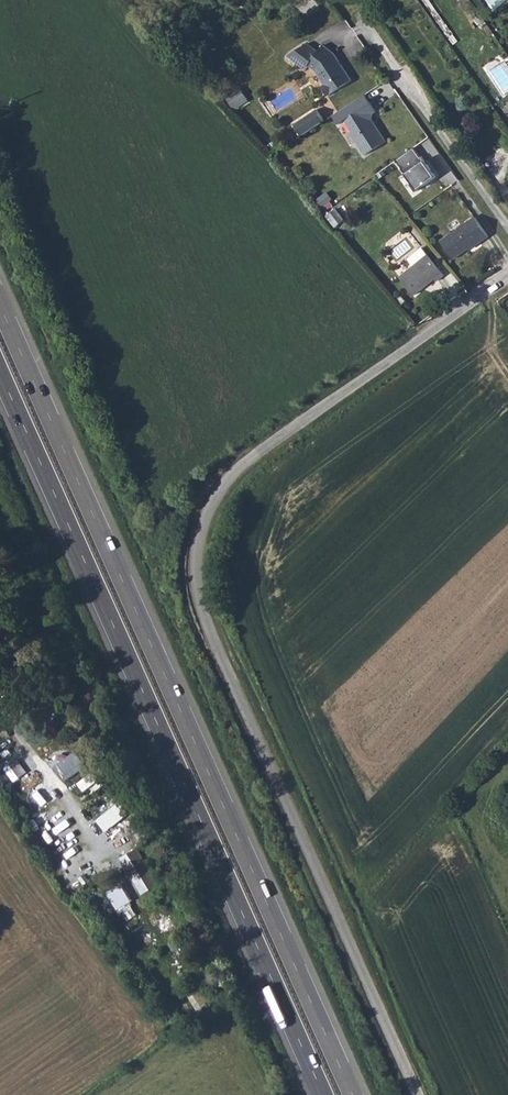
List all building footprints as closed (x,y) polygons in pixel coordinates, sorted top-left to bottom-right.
[(323,84),(330,93),(353,76),(334,51),(323,43),(318,50),(308,43),(288,56),(306,68),(309,64),(317,68),(327,82),(323,84)] [(240,85),(227,94),(237,109),(250,100),(240,85)] [(370,117),(372,115),(377,112),(366,95),(334,115),(340,124),(344,121),(345,121),(351,130),(352,132),(366,154),(385,141),(372,120),(370,117)] [(329,119),(321,107),(298,122),(306,133),(329,119)] [(417,191),(437,177),(415,148),(396,161),(417,191)] [(325,211),(335,203),(327,192),(317,199),(325,211)] [(328,214),(335,226),(345,220),(338,208),(328,214)] [(491,237),(476,217),(442,242),(455,259),(473,246),(475,249),(491,237)] [(414,266),(402,276),(415,292),(434,278),(437,282),(445,276),(429,255),(424,249),(409,260),(414,266)] [(79,780),(84,789),(101,780),(96,772),(79,780)] [(113,810),(97,822),(113,842),(129,830),(113,810)] [(141,824),(128,831),(136,845),(149,838),(141,824)] [(142,873),(129,851),(119,857),(133,879),(142,873)] [(126,890),(112,898),(118,909),(132,901),(126,890)] [(129,948),(124,952),(129,958),(134,955),(129,948)] [(154,976),(149,967),(145,970),(150,979),(154,976)]
